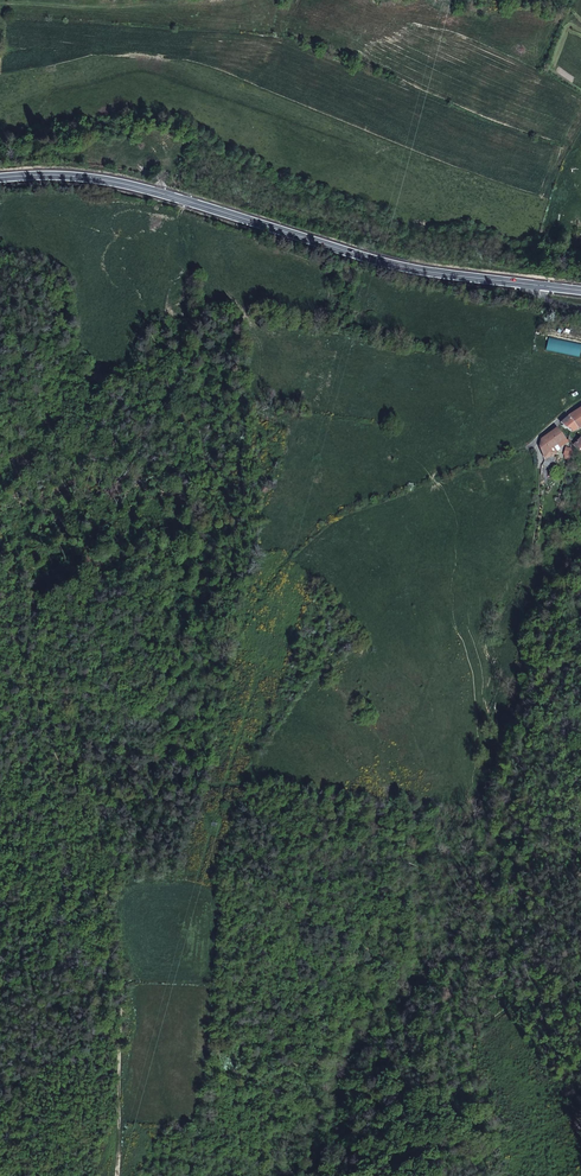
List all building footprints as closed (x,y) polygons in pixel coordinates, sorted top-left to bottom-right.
[(565,434),(572,433),(580,425),(580,406),(567,417),(557,425),(561,429),(565,434)] [(558,445),(563,442),(562,441),(552,429),(536,441),(535,449),(535,451),(541,459),(547,452),(547,451),(556,443),(558,445)] [(566,446),(568,447),(573,453),(570,456),(573,460),(580,453),(580,438),(578,440),(576,437),(566,446)]
